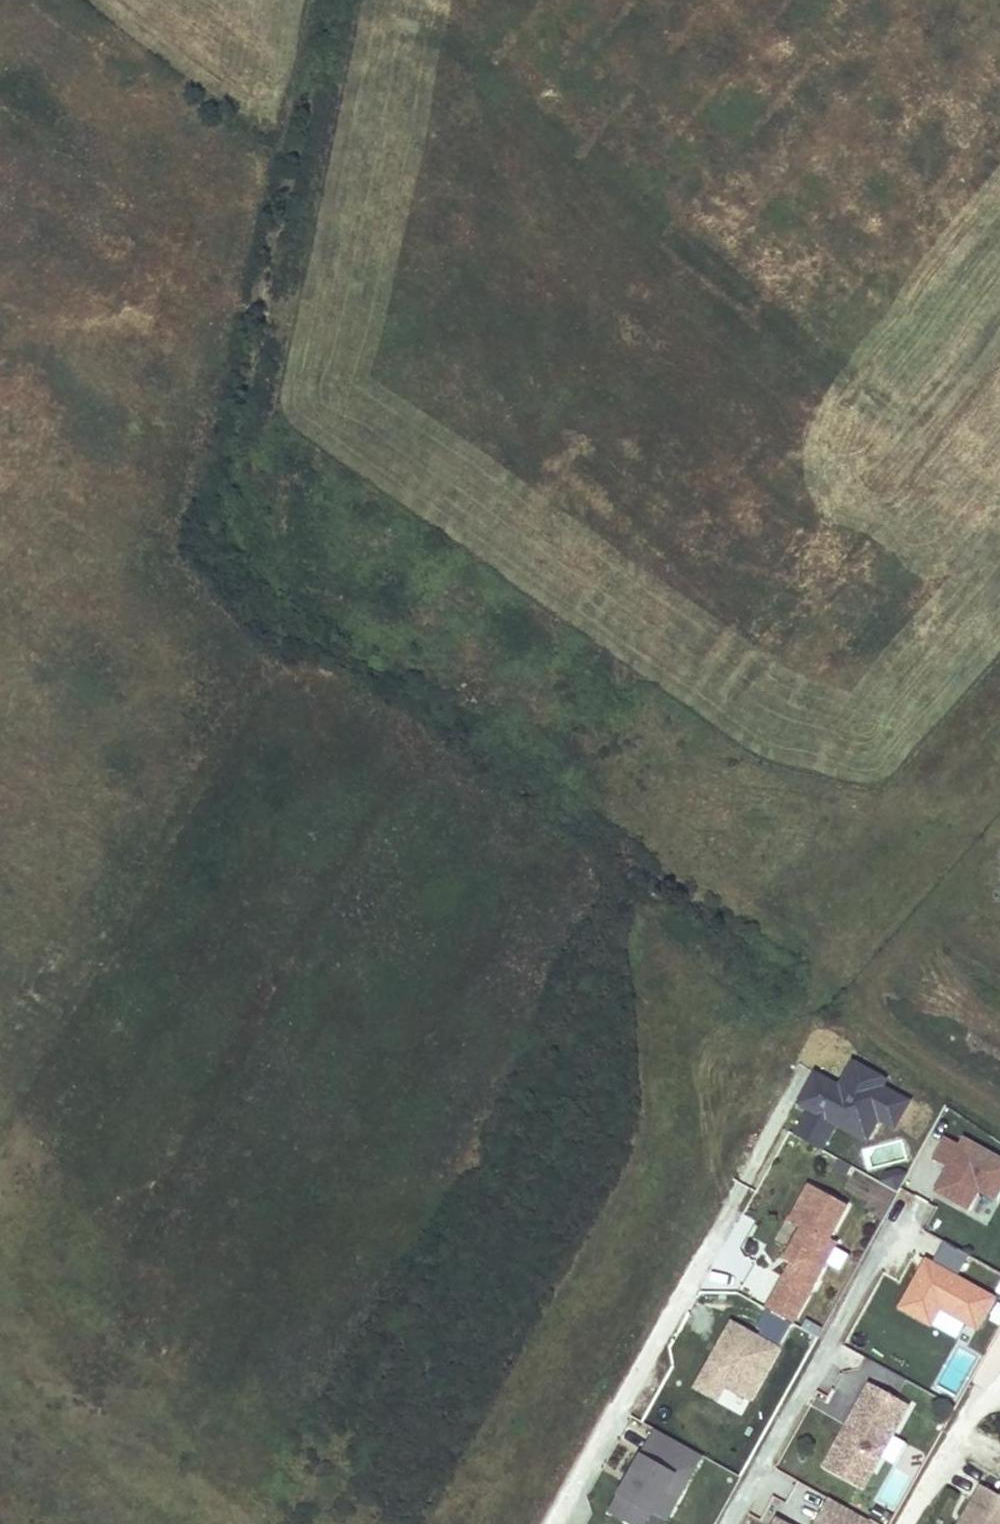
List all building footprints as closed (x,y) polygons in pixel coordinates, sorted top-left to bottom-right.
[(796,1104),(808,1112),(795,1134),(824,1151),(837,1130),(862,1145),(876,1122),(892,1132),(898,1122),(910,1103),(884,1087),(887,1082),(855,1062),(840,1086),(816,1072),(796,1104)] [(964,1138),(961,1145),(946,1136),(933,1159),(948,1168),(938,1185),(942,1187),(938,1193),(968,1209),(979,1190),(995,1199),(999,1190),(999,1158),(964,1138)] [(896,1191),(903,1178),(906,1172),(899,1169),(889,1170),(882,1183),(896,1191)] [(791,1323),(836,1243),(828,1238),(846,1206),(809,1185),(793,1213),(806,1220),(783,1260),(790,1264),(765,1309),(791,1323)] [(994,1297),(957,1276),(969,1255),(945,1241),(933,1263),(930,1261),(925,1271),(921,1269),(900,1308),(931,1325),(941,1308),(977,1328),(994,1297)] [(925,1271),(930,1261),(926,1260),(921,1269),(925,1271)] [(749,1400),(778,1349),(731,1323),(695,1387),(717,1399),(724,1386),(749,1400)] [(862,1490),(902,1418),(890,1411),(897,1399),(870,1384),(856,1408),(860,1411),(855,1420),(851,1418),(823,1468),(862,1490)] [(742,1413),(749,1400),(724,1386),(717,1399),(742,1413)] [(902,1418),(909,1405),(897,1399),(890,1411),(902,1418)] [(855,1420),(860,1411),(856,1408),(851,1418),(855,1420)] [(701,1455),(657,1431),(611,1512),(634,1523),(643,1523),(650,1512),(653,1513),(663,1495),(675,1502),(701,1455)] [(981,1486),(963,1518),(967,1521),(965,1523),(999,1523),(999,1497),(981,1486)] [(667,1521),(678,1503),(675,1502),(663,1495),(653,1513),(667,1521)] [(868,1520),(829,1499),(815,1523),(866,1523),(868,1520)]
